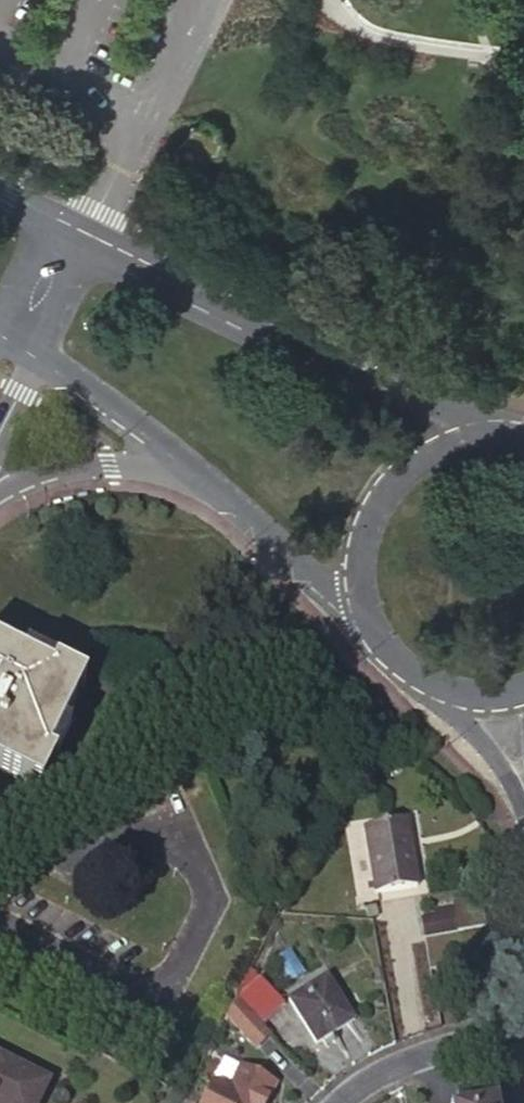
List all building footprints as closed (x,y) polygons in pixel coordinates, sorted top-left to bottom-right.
[(54,669),(50,675),(22,661),(0,650),(0,772),(40,792),(55,761),(48,758),(63,729),(85,684),(54,669)] [(417,888),(406,821),(365,828),(376,895),(417,888)] [(490,962),(479,902),(453,906),(458,936),(425,941),(430,972),(490,962)] [(453,920),(424,924),(426,940),(456,936),(453,920)] [(323,1042),(333,1035),(353,1021),(326,978),(289,1002),(317,1045),(323,1042)] [(259,980),(238,999),(242,1005),(263,1027),(284,1006),(259,980)] [(250,1039),(263,1027),(242,1005),(229,1017),(250,1039)] [(336,1041),(333,1035),(323,1042),(327,1047),(336,1041)] [(46,1082),(0,1059),(0,1102),(36,1102),(46,1082)] [(275,1085),(240,1067),(222,1102),(266,1102),(275,1085)]
